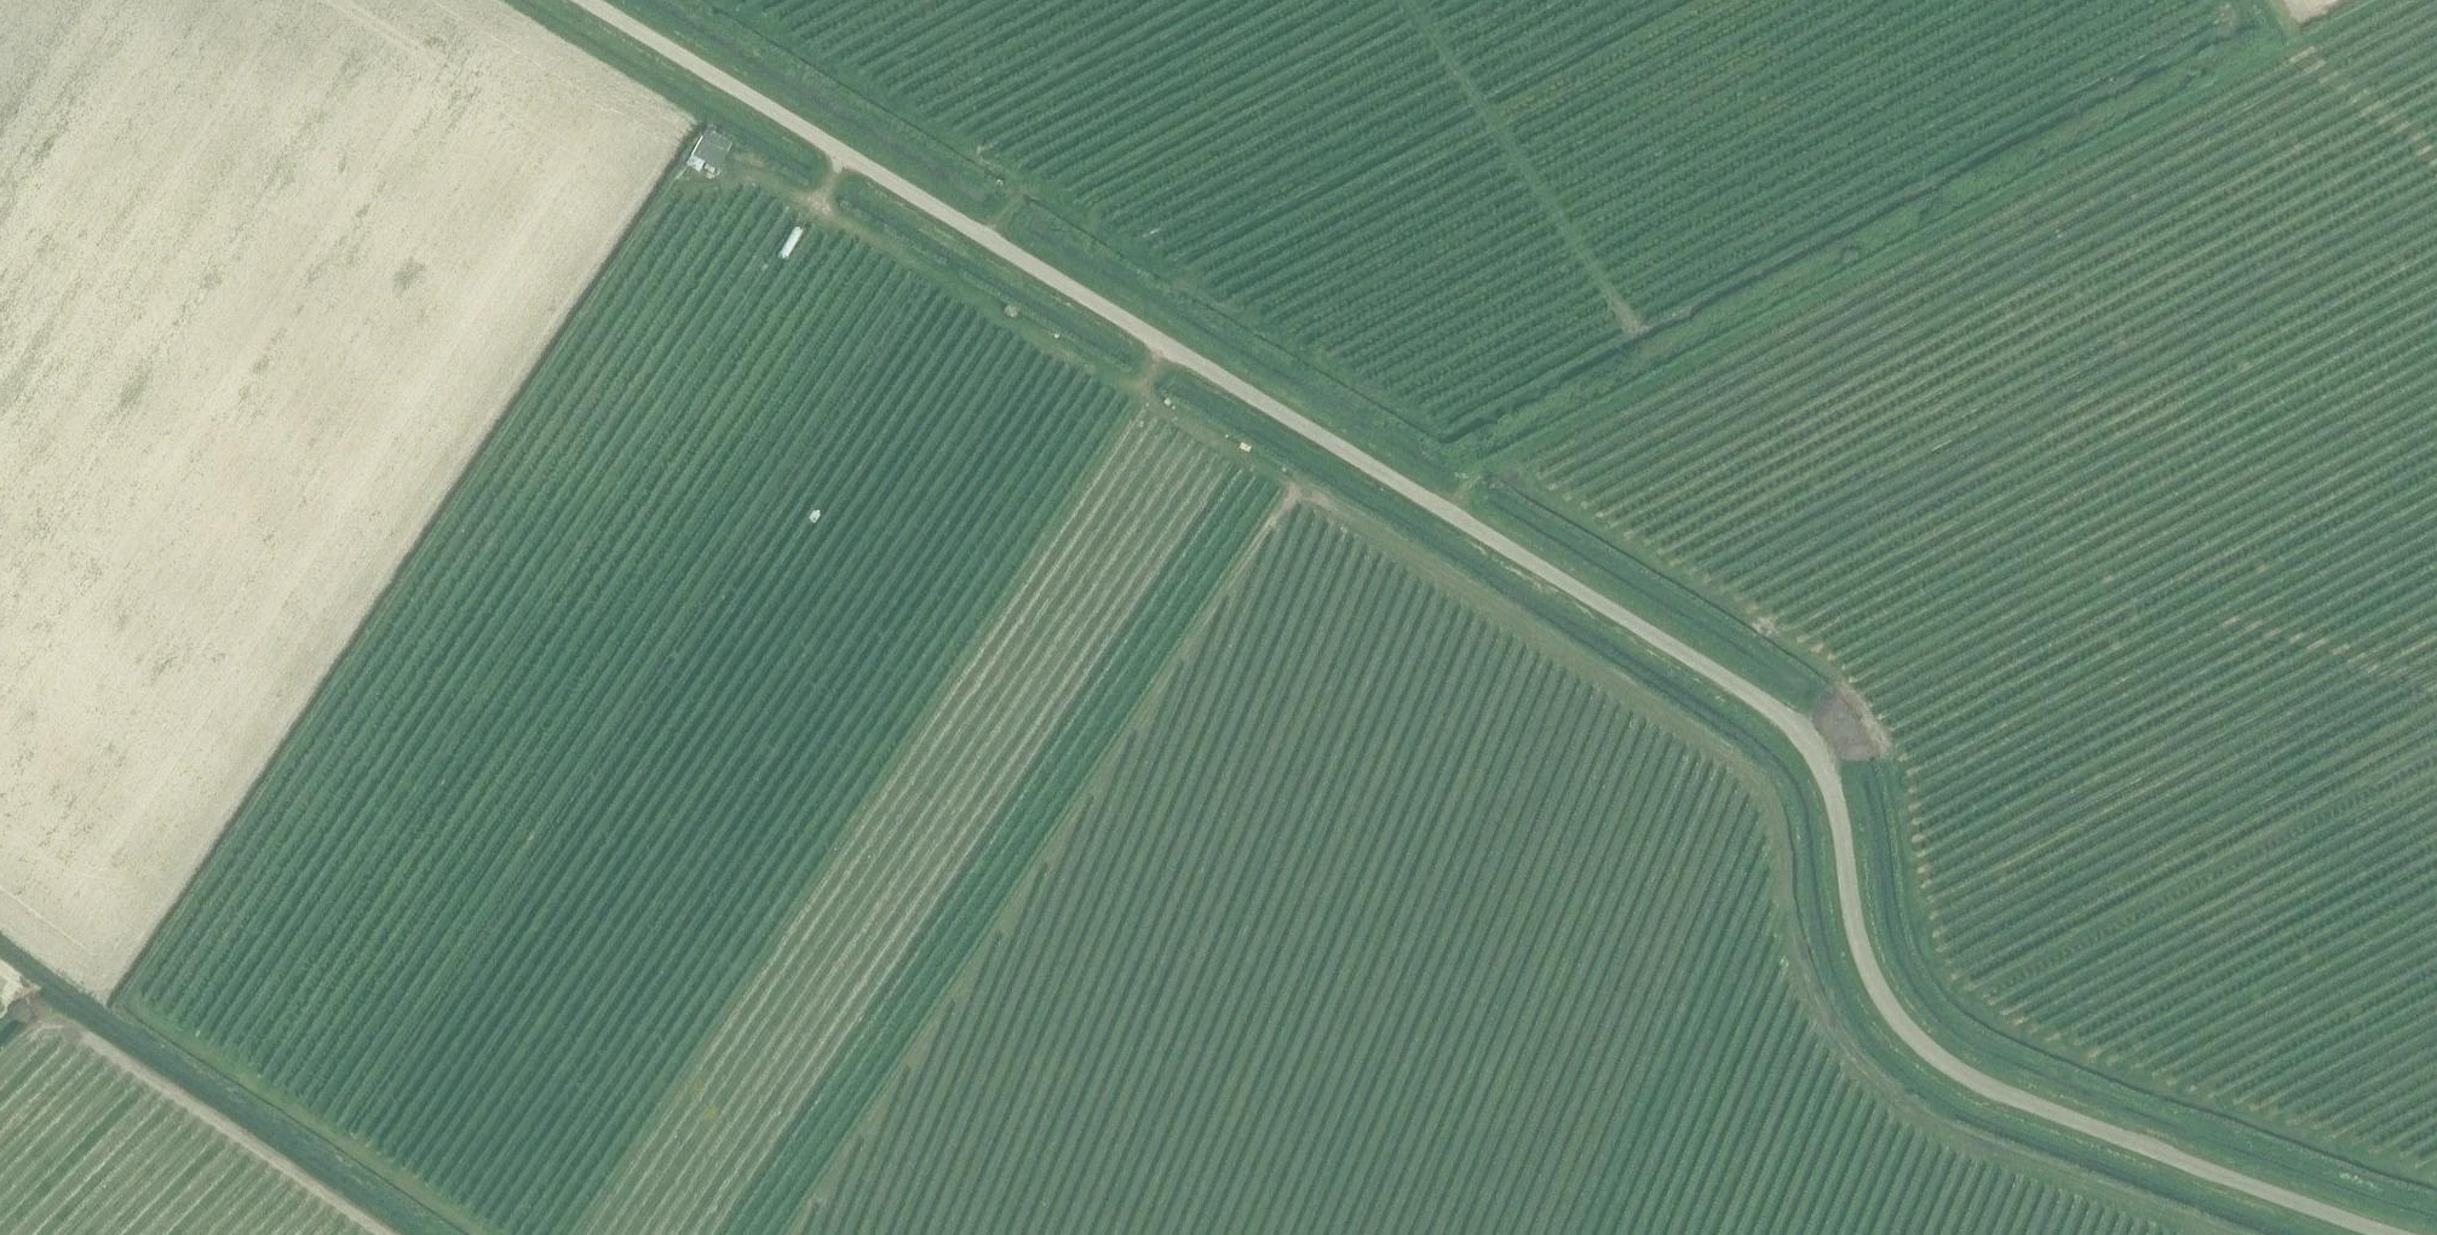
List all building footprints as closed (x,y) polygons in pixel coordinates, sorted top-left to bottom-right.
[(707,129),(693,156),(717,169),(718,170),(733,143),(707,129)]
